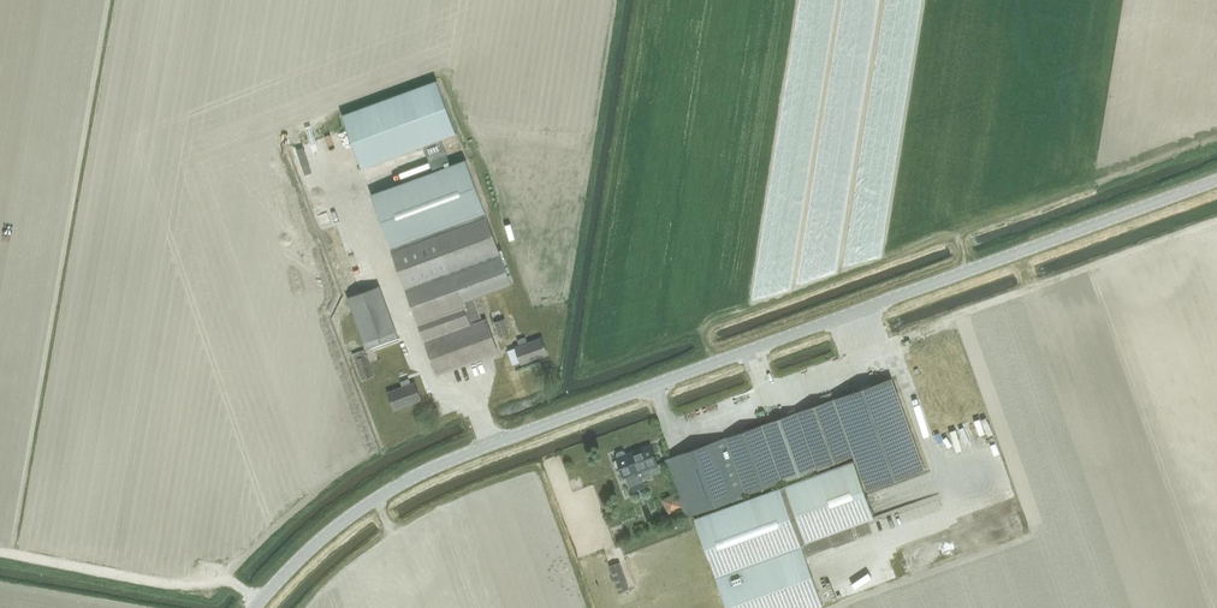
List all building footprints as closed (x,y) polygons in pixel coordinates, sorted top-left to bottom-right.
[(438,79),(343,114),(363,167),(424,145),(433,172),(373,193),(437,375),(498,352),(486,319),(482,319),(474,297),(511,284),(468,159),(451,165),(440,139),(457,133),(438,79)] [(366,349),(398,337),(380,286),(347,297),(366,349)] [(499,336),(509,332),(504,319),(494,323),(499,336)] [(528,342),(526,336),(517,339),(519,345),(515,346),(521,363),(548,354),(542,337),(528,342)] [(367,355),(355,360),(363,380),(375,376),(367,355)] [(819,473),(831,468),(830,465),(855,456),(867,490),(925,469),(892,378),(666,459),(686,516),(805,474),(817,469),(819,473)] [(411,384),(409,379),(401,381),(403,387),(388,393),(394,409),(421,399),(415,383),(411,384)] [(615,466),(618,467),(620,466),(624,477),(626,476),(629,485),(643,480),(643,477),(649,475),(646,468),(658,464),(650,445),(626,454),(625,451),(623,450),(617,452),(616,454),(617,457),(618,459),(615,460),(614,462),(615,466)] [(853,460),(819,473),(785,485),(806,542),(829,533),(834,547),(856,539),(852,526),(874,518),(853,460)] [(806,557),(780,487),(695,518),(728,607),(814,607),(823,605),(806,557)] [(677,495),(665,500),(670,512),(682,506),(677,495)] [(623,578),(614,582),(618,592),(627,589),(623,578)]
